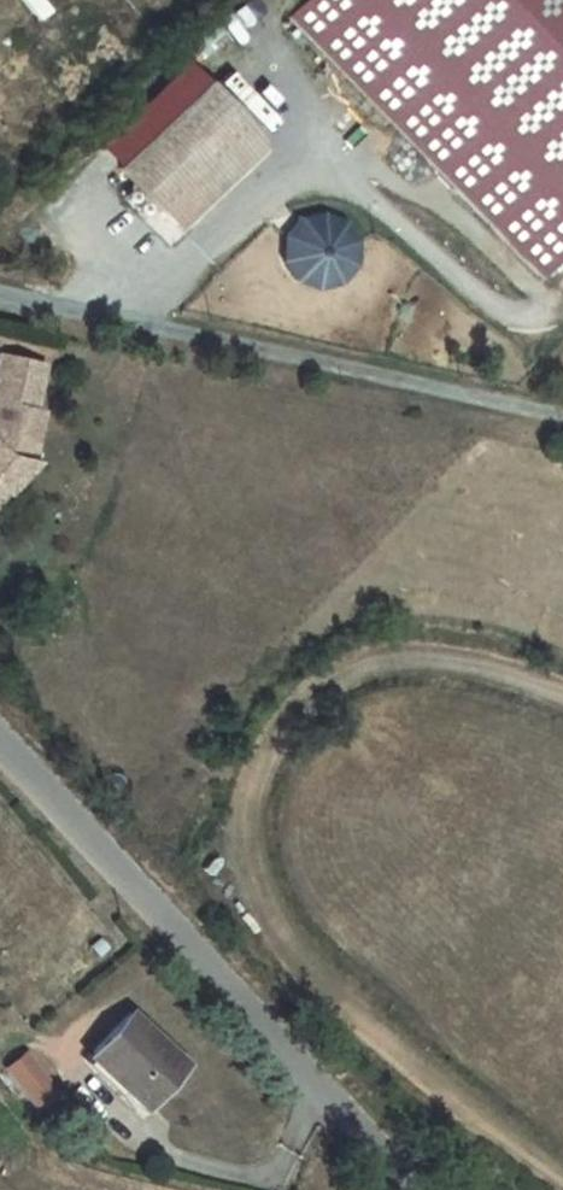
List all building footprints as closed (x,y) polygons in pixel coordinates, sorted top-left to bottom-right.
[(562,258),(562,0),(309,0),(290,18),(543,278),(562,258)] [(207,85),(120,169),(162,213),(163,212),(176,226),(262,143),(249,129),(250,129),(207,85)] [(342,224),(316,216),(292,229),(283,255),(296,279),(323,287),(347,275),(355,248),(342,224)] [(14,468),(16,461),(28,464),(30,467),(32,465),(31,463),(41,413),(32,411),(42,366),(0,357),(0,483),(14,468)] [(30,467),(28,464),(16,461),(14,468),(0,483),(0,498),(30,467)] [(121,1090),(142,1109),(183,1064),(128,1014),(92,1052),(127,1084),(121,1090)] [(55,1087),(22,1047),(0,1064),(0,1072),(29,1108),(55,1087)]
